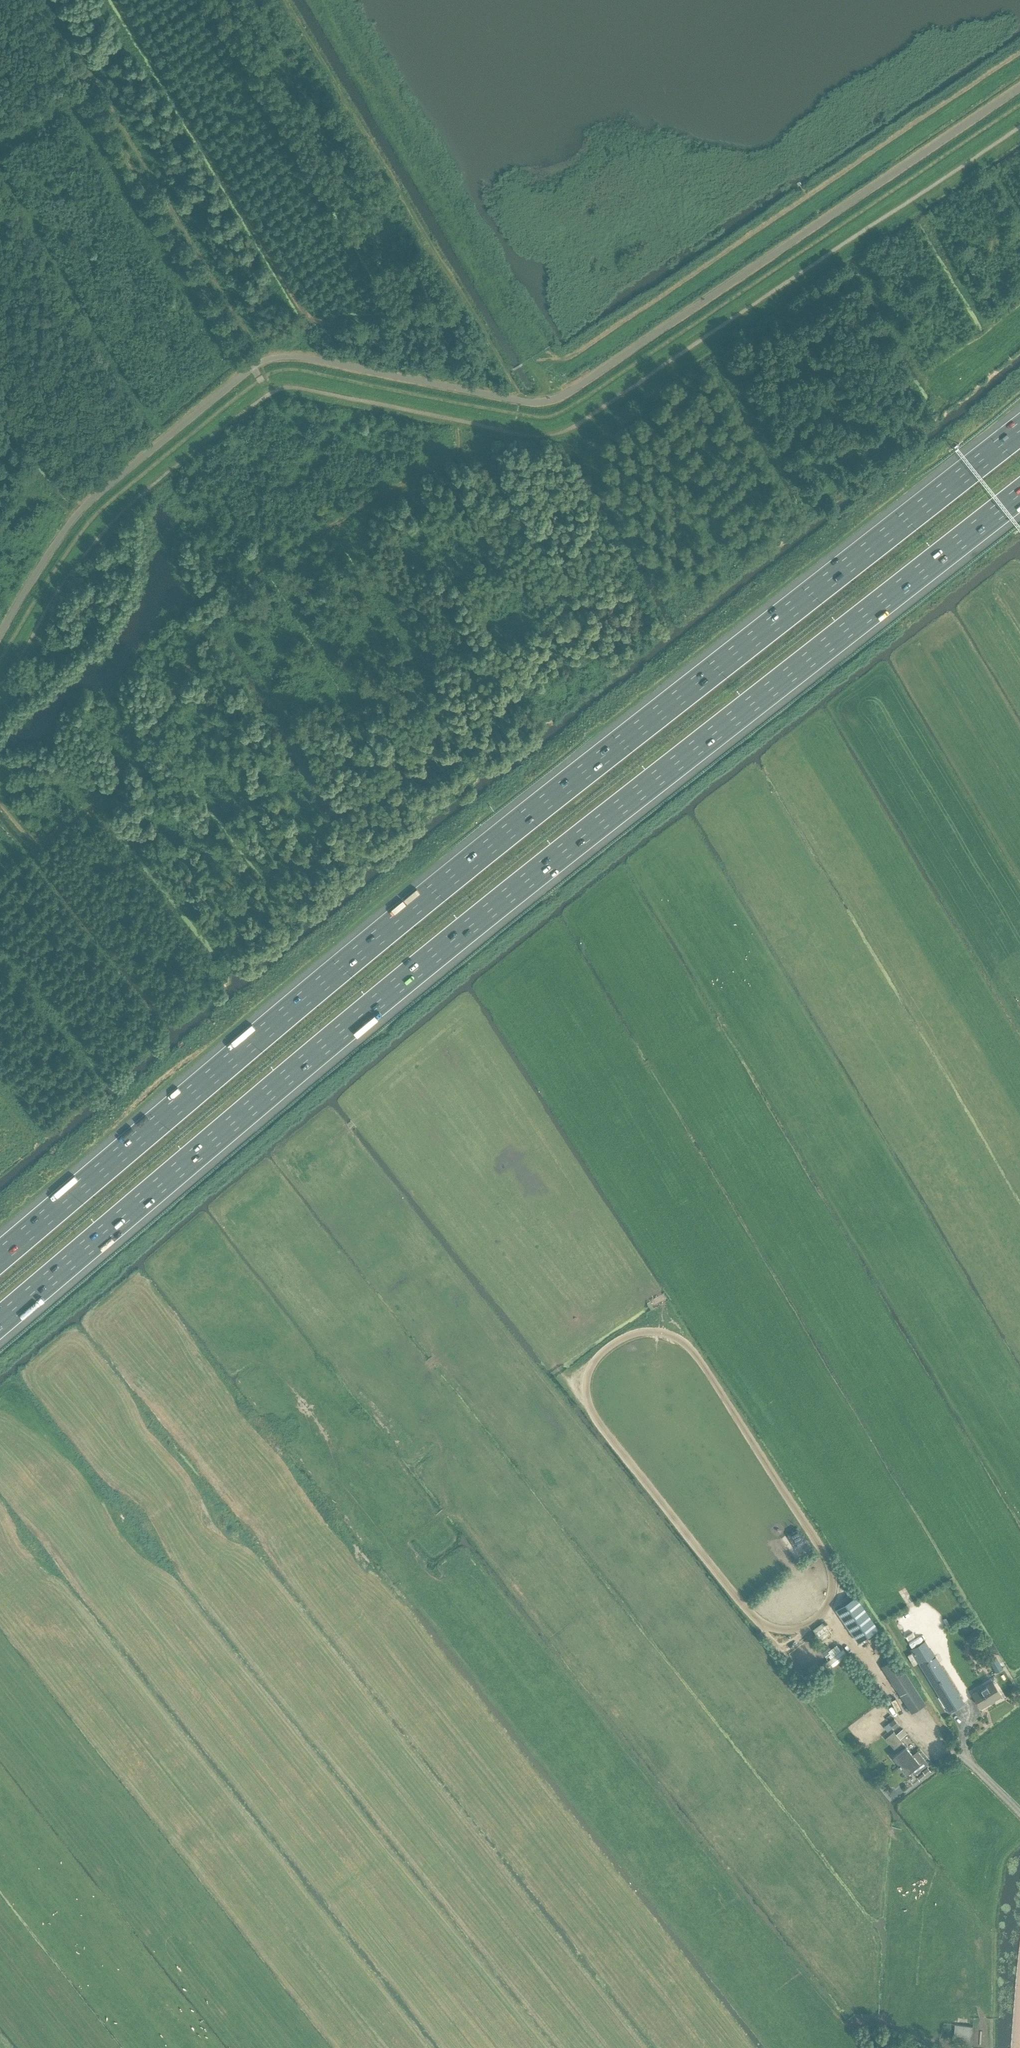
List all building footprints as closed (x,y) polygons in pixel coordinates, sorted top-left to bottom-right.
[(856,1595),(836,1609),(858,1642),(878,1628),(856,1595)] [(969,1620),(962,1624),(966,1631),(973,1627),(969,1620)] [(949,1713),(964,1703),(926,1640),(911,1650),(949,1713)] [(883,1650),(888,1656),(892,1654),(884,1641),(875,1648),(878,1653),(883,1650)] [(825,1663),(829,1669),(847,1655),(843,1649),(825,1663)] [(996,1657),(990,1661),(996,1672),(1003,1668),(996,1657)] [(903,1670),(900,1672),(892,1660),(882,1666),(912,1713),(925,1704),(903,1670)] [(981,1708),(1001,1696),(992,1681),(972,1693),(981,1708)] [(887,1698),(881,1702),(885,1707),(891,1703),(887,1698)] [(894,1719),(883,1727),(888,1732),(890,1730),(893,1727),(895,1729),(899,1725),(894,1719)] [(913,1755),(900,1739),(907,1733),(903,1729),(896,1735),(893,1732),(886,1739),(897,1752),(892,1757),(900,1766),(913,1755)] [(912,1770),(915,1774),(928,1763),(918,1751),(913,1755),(900,1766),(907,1774),(912,1770)] [(924,1772),(918,1777),(920,1780),(921,1781),(932,1772),(931,1771),(929,1767),(923,1772),(924,1772)] [(971,2047),(972,2026),(955,2025),(953,2045),(971,2047)]
